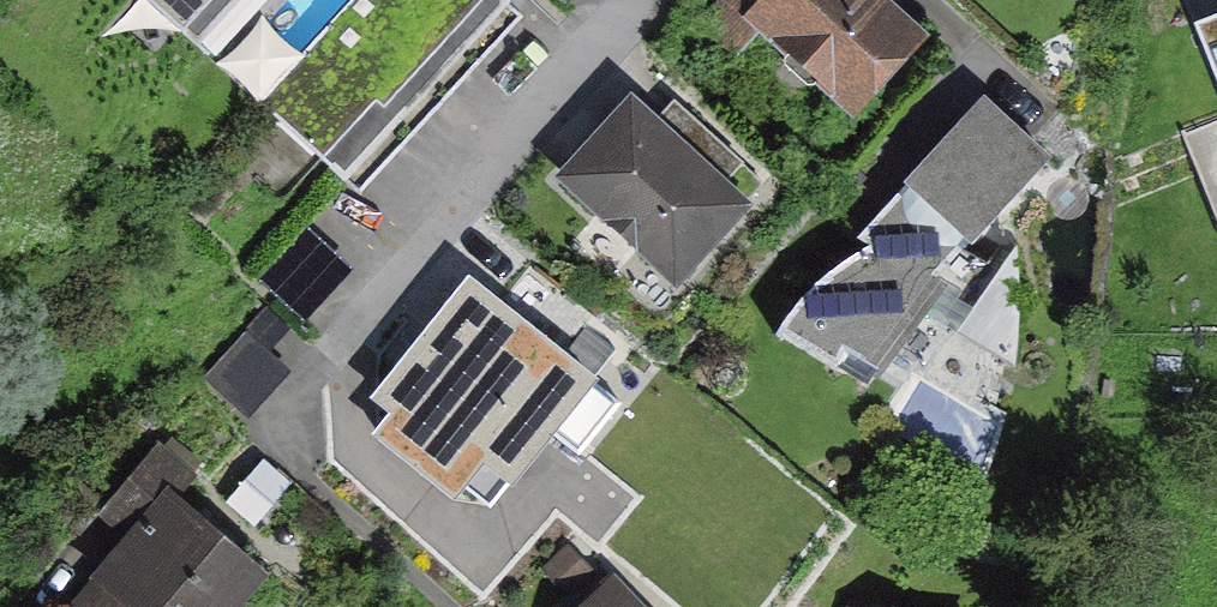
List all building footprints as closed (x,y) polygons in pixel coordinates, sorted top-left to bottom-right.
[(358,173),(517,0),(516,0),(169,0),(358,173)] [(898,0),(773,0),(758,16),(864,114),(937,36),(898,0)] [(1203,25),(1216,59),(1216,19),(1203,25)] [(762,196),(637,94),(567,179),(692,282),(762,196)] [(1073,162),(990,94),(795,332),(878,399),(1073,162)] [(309,313),(353,262),(312,226),(268,277),(309,313)] [(259,407),(288,351),(246,329),(217,385),(259,407)] [(180,492),(81,595),(93,606),(252,606),(275,582),(180,492)] [(612,577),(586,606),(646,606),(612,577)]
